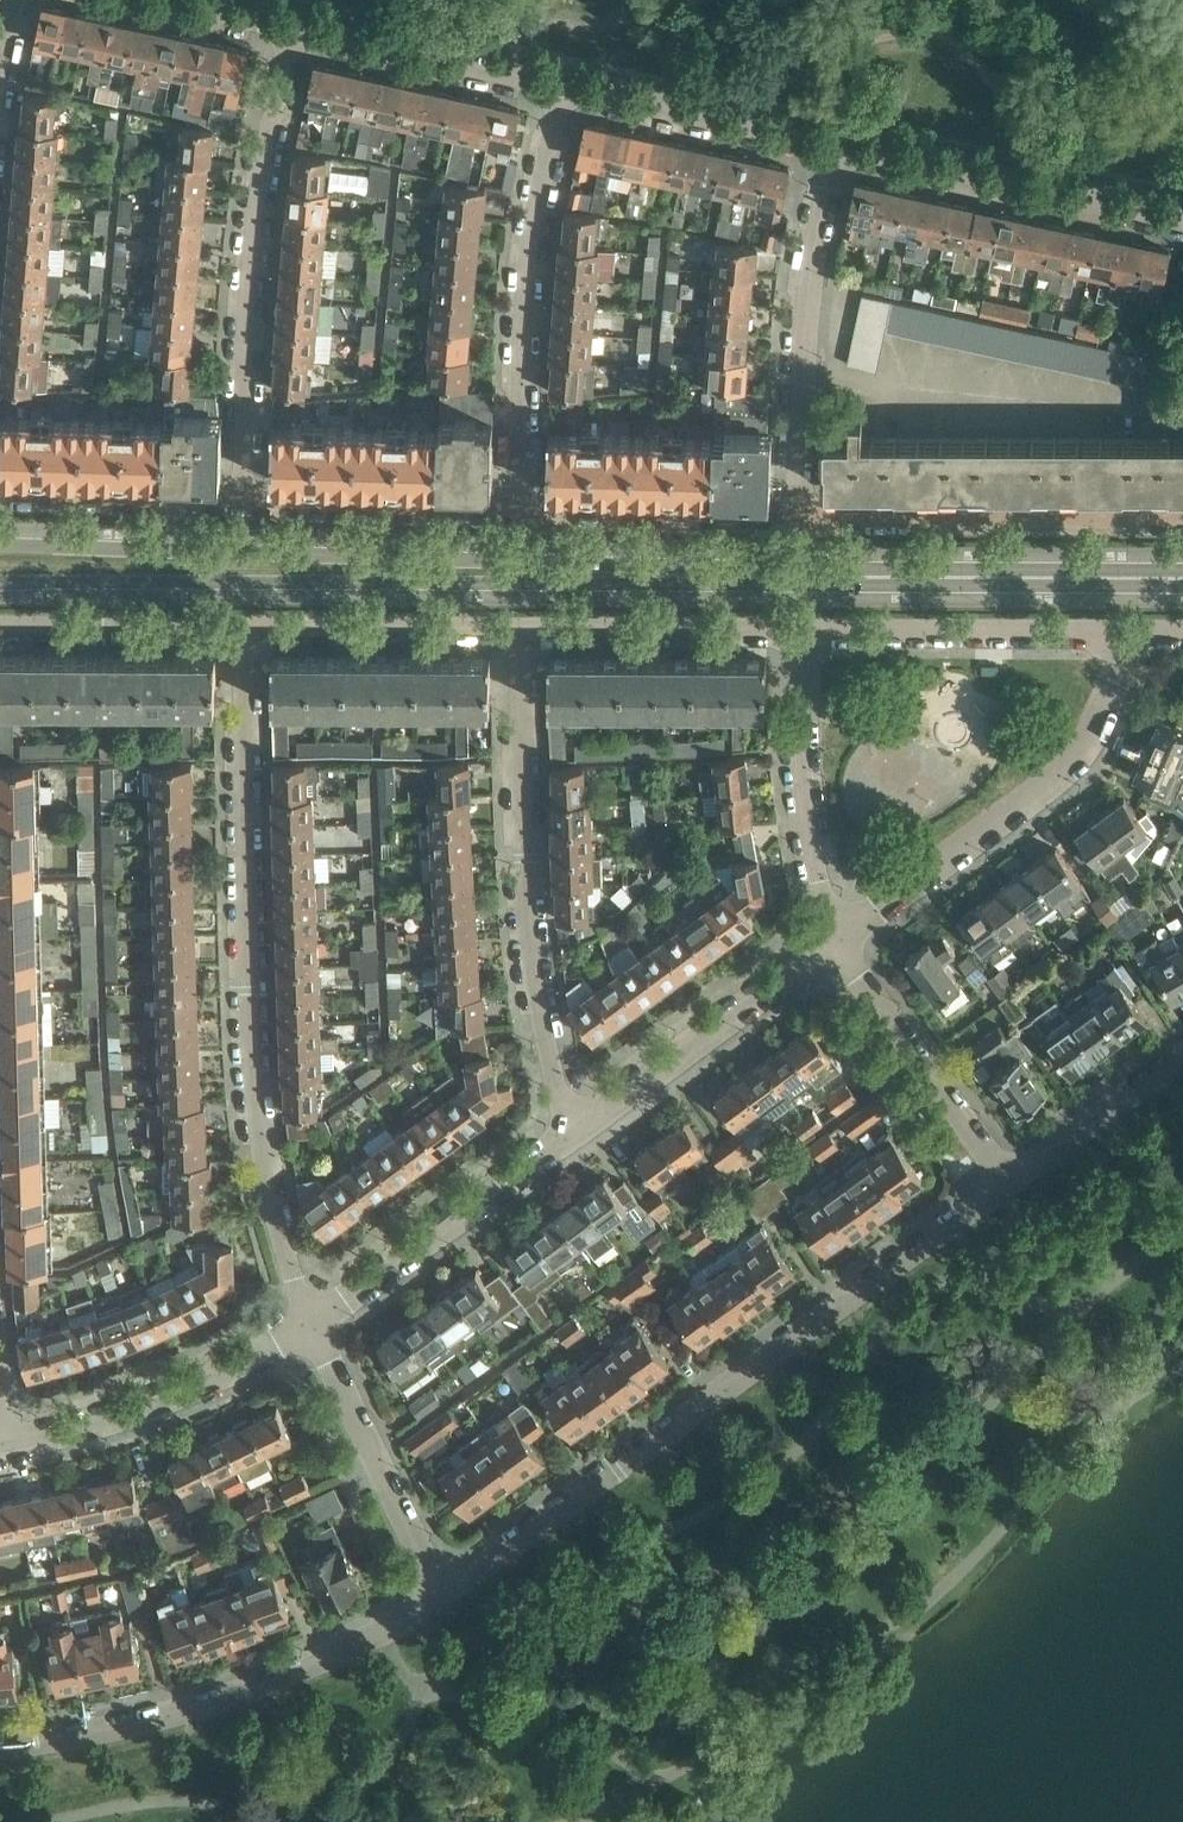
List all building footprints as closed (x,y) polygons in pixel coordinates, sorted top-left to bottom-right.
[(55,62),(66,11),(44,6),(42,7),(32,57),(55,62)] [(89,16),(66,11),(55,62),(52,72),(64,74),(69,49),(81,52),(89,16)] [(112,20),(89,16),(81,52),(93,54),(88,80),(98,82),(112,20)] [(117,105),(121,87),(109,84),(115,59),(127,61),(135,25),(112,20),(98,82),(95,100),(117,105)] [(157,30),(148,28),(135,25),(127,61),(139,64),(129,107),(140,110),(157,30)] [(157,30),(140,110),(152,113),(158,82),(169,84),(172,71),(180,35),(157,30)] [(203,40),(180,35),(172,71),(184,74),(179,99),(176,99),(173,114),(186,117),(188,110),(203,40)] [(226,45),(203,40),(188,110),(202,113),(209,79),(218,81),(226,45)] [(210,117),(208,125),(214,127),(231,131),(249,52),(248,50),(226,45),(218,81),(230,84),(226,99),(224,111),(212,108),(210,117)] [(314,66),(303,116),(326,121),(329,106),(330,106),(338,69),(316,65),(314,66)] [(361,74),(338,69),(330,106),(329,106),(326,121),(320,149),(337,152),(340,138),(335,137),(341,108),(353,111),(361,74)] [(29,71),(26,85),(49,90),(52,76),(29,71)] [(361,74),(353,111),(350,121),(362,124),(355,155),(366,158),(383,79),(361,74)] [(383,79),(366,158),(371,159),(375,142),(381,143),(383,133),(395,135),(398,120),(406,84),(383,79)] [(403,164),(412,166),(415,151),(429,89),(406,84),(398,120),(410,123),(405,148),(406,149),(403,164)] [(444,130),(452,94),(429,89),(415,151),(426,153),(432,128),(444,130)] [(452,94),(444,130),(456,133),(447,173),(458,175),(474,99),(452,94)] [(25,95),(22,127),(53,130),(55,112),(60,113),(61,98),(25,95)] [(474,99),(458,175),(456,184),(467,185),(477,138),(489,140),(497,104),(474,99)] [(497,104),(489,140),(501,143),(498,158),(509,160),(520,111),(519,109),(497,104)] [(107,129),(106,134),(116,135),(117,130),(118,116),(108,116),(107,121),(107,129)] [(589,162),(600,164),(608,128),(586,123),(585,124),(574,174),(586,177),(589,162)] [(208,160),(208,161),(211,161),(214,128),(178,124),(176,139),(181,140),(180,157),(180,158),(208,160)] [(20,127),(17,156),(56,159),(59,130),(53,130),(22,127),(20,127)] [(623,169),(631,133),(608,128),(600,164),(594,193),(591,208),(603,209),(612,167),(623,169)] [(297,144),(303,145),(306,130),(300,129),(297,144)] [(640,199),(654,138),(631,133),(623,169),(635,172),(630,197),(631,197),(627,213),(637,214),(639,205),(641,199),(640,199)] [(125,149),(136,150),(138,135),(127,134),(125,149)] [(657,176),(669,179),(676,143),(654,138),(640,199),(641,199),(652,202),(657,176)] [(686,209),(699,147),(676,143),(669,179),(680,181),(675,207),(676,207),(673,222),(683,224),(686,209)] [(702,186),(714,189),(722,152),(699,147),(686,209),(697,211),(702,186)] [(125,149),(124,165),(135,166),(136,150),(125,149)] [(114,164),(115,151),(104,150),(103,163),(114,164)] [(722,152),(714,189),(726,191),(720,216),(717,231),(717,232),(727,235),(731,219),(744,157),(735,155),(722,152)] [(295,153),(292,186),(323,189),(325,171),(330,172),(331,157),(295,153)] [(206,189),(208,161),(208,160),(180,158),(180,157),(158,155),(155,184),(167,185),(206,189)] [(17,156),(15,185),(54,187),(56,159),(17,156)] [(731,219),(727,235),(732,236),(739,237),(742,221),(748,196),(759,198),(767,162),(754,159),(744,157),(731,219)] [(509,160),(502,189),(512,191),(518,162),(509,160)] [(789,167),(786,166),(767,162),(759,198),(771,201),(768,216),(779,219),(790,169),(789,167)] [(114,164),(103,163),(102,175),(113,176),(114,164)] [(390,169),(371,165),(369,193),(388,194),(390,169)] [(868,242),(880,187),(856,182),(855,183),(844,233),(856,235),(855,240),(867,242),(868,242)] [(447,183),(445,211),(481,215),(484,216),(486,186),(479,186),(467,185),(456,184),(447,183)] [(52,216),(54,187),(15,185),(13,213),(52,216)] [(206,189),(167,185),(164,213),(203,217),(206,189)] [(326,218),(329,189),(323,189),(292,186),(290,186),(287,214),(326,218)] [(893,244),(896,229),(904,192),(880,187),(868,242),(867,242),(866,248),(878,251),(880,242),(893,244)] [(591,208),(594,193),(571,188),(568,203),(591,208)] [(915,259),(928,198),(904,192),(896,229),(909,231),(904,257),(915,259)] [(396,206),(408,207),(409,195),(397,194),(396,206)] [(121,197),(120,209),(131,210),(132,198),(121,197)] [(944,239),(952,203),(928,198),(915,259),(926,261),(931,236),(944,239)] [(963,269),(976,208),(952,203),(944,239),(941,253),(955,256),(952,267),(963,269)] [(646,207),(639,205),(637,214),(644,216),(646,207)] [(109,220),(110,207),(99,206),(98,219),(109,220)] [(993,249),(1001,213),(976,208),(963,269),(975,272),(980,247),(993,249)] [(120,209),(118,222),(129,223),(131,210),(120,209)] [(374,210),(373,222),(385,223),(386,211),(374,210)] [(478,243),(481,215),(445,211),(442,211),(439,239),(478,243)] [(566,212),(563,245),(594,247),(595,230),(601,230),(602,215),(566,212)] [(52,216),(13,213),(10,241),(49,244),(61,245),(64,217),(52,216)] [(164,213),(161,241),(200,245),(203,217),(164,213)] [(1011,280),(1025,218),(1001,213),(993,249),(988,269),(1002,272),(1001,277),(1011,280)] [(285,243),(324,246),(326,218),(287,214),(285,243)] [(1041,260),(1049,224),(1025,218),(1011,280),(1023,282),(1028,257),(1041,260)] [(109,220),(98,219),(97,230),(108,231),(109,220)] [(384,236),(385,223),(373,222),(372,234),(384,236)] [(394,223),(393,235),(405,236),(407,224),(394,223)] [(1049,288),(1060,290),(1073,229),(1049,224),(1041,260),(1038,274),(1052,277),(1049,288)] [(1089,270),(1097,234),(1073,229),(1060,290),(1071,293),(1077,268),(1089,270)] [(773,247),(776,232),(765,230),(762,245),(773,247)] [(659,253),(660,235),(650,234),(649,252),(659,253)] [(1108,301),(1121,239),(1097,234),(1089,270),(1103,273),(1098,298),(1108,301)] [(393,235),(392,247),(404,248),(405,236),(393,235)] [(439,239),(437,266),(476,270),(478,243),(439,239)] [(1134,295),(1145,245),(1121,239),(1108,301),(1120,303),(1122,293),(1134,295)] [(10,241),(8,269),(47,272),(49,244),(10,241)] [(161,241),(159,270),(198,273),(200,245),(161,241)] [(755,275),(758,245),(719,241),(718,251),(711,250),(707,254),(706,264),(710,269),(716,270),(753,274),(755,275)] [(285,243),(282,271),(321,274),(336,276),(338,247),(324,246),(285,243)] [(599,248),(594,247),(563,245),(560,244),(558,274),(597,277),(599,248)] [(1159,301),(1170,250),(1145,245),(1134,295),(1159,301)] [(115,252),(114,265),(126,267),(127,253),(115,252)] [(678,270),(678,266),(679,258),(667,257),(666,269),(678,270)] [(104,276),(105,263),(94,262),(93,276),(104,276)] [(114,265),(113,278),(124,279),(126,267),(114,265)] [(369,265),(368,278),(380,279),(381,266),(369,265)] [(425,265),(422,295),(434,296),(473,300),(476,270),(437,266),(425,265)] [(835,280),(846,283),(849,268),(838,265),(835,280)] [(656,281),(657,268),(645,267),(643,280),(656,281)] [(45,300),(47,272),(8,269),(6,297),(45,300)] [(711,298),(750,302),(753,274),(716,270),(703,269),(702,283),(712,284),(711,298)] [(159,270),(156,298),(195,301),(198,273),(159,270)] [(279,299),(318,302),(321,274),(282,271),(279,299)] [(558,274),(555,302),(595,305),(597,277),(558,274)] [(104,276),(93,276),(92,288),(103,289),(104,276)] [(380,279),(368,278),(366,291),(379,293),(380,279)] [(387,291),(399,293),(401,280),(389,278),(387,291)] [(883,292),(885,282),(866,278),(864,287),(883,292)] [(655,294),(656,281),(643,280),(635,279),(633,292),(655,294)] [(901,296),(903,286),(885,282),(883,292),(901,296)] [(675,297),(676,295),(676,285),(665,284),(664,296),(675,297)] [(913,297),(931,300),(933,291),(933,290),(915,286),(913,297)] [(387,291),(386,304),(398,306),(399,293),(387,291)] [(954,306),(956,296),(933,291),(931,300),(954,306)] [(889,314),(892,300),(862,293),(859,307),(889,314)] [(676,295),(675,297),(664,296),(663,309),(676,310),(676,308),(682,309),(683,296),(676,295)] [(434,296),(431,324),(470,328),(473,300),(434,296)] [(6,297),(3,326),(42,329),(45,300),(6,297)] [(156,298),(153,326),(192,330),(195,301),(156,298)] [(750,302),(711,298),(709,327),(748,330),(750,302)] [(279,299),(277,327),(332,332),(335,304),(318,302),(279,299)] [(905,303),(892,300),(889,314),(886,328),(885,330),(899,333),(905,303)] [(981,313),(1004,318),(1007,305),(983,300),(981,313)] [(555,302),(553,330),(592,333),(609,334),(610,320),(593,318),(595,305),(555,302)] [(919,306),(905,303),(899,333),(912,336),(919,306)] [(1030,310),(1007,305),(1004,318),(1027,323),(1030,310)] [(926,339),(932,309),(919,306),(912,336),(926,339)] [(886,328),(889,314),(859,307),(856,321),(886,328)] [(1041,308),(1038,321),(1051,324),(1054,311),(1041,308)] [(109,322),(120,323),(121,310),(110,309),(109,322)] [(946,311),(932,309),(926,339),(939,342),(946,311)] [(953,345),(959,314),(946,311),(939,342),(953,345)] [(973,317),(959,314),(953,345),(966,348),(973,317)] [(1061,314),(1059,327),(1074,330),(1076,318),(1061,314)] [(1163,351),(1170,321),(1149,316),(1143,347),(1163,351)] [(980,351),(986,320),(973,317),(966,348),(980,351)] [(99,333),(100,319),(89,318),(88,332),(99,333)] [(1000,323),(986,320),(980,351),(993,353),(1000,323)] [(886,328),(856,321),(853,335),(883,342),(885,330),(886,328)] [(109,322),(107,333),(119,335),(120,323),(109,322)] [(375,336),(376,324),(363,323),(362,335),(375,336)] [(1007,356),(1013,326),(1000,323),(993,353),(1007,356)] [(467,356),(467,355),(470,328),(431,324),(428,353),(431,353),(467,356)] [(651,338),(652,325),(640,324),(639,337),(651,338)] [(1089,325),(1087,335),(1100,337),(1102,328),(1089,325)] [(1,354),(3,355),(35,357),(40,357),(42,329),(3,326),(1,354)] [(190,357),(192,330),(153,326),(151,355),(161,356),(161,355),(190,358),(190,357)] [(1027,329),(1013,326),(1007,356),(1020,359),(1027,329)] [(277,327),(274,356),(277,356),(308,359),(329,361),(332,332),(277,327)] [(709,327),(706,355),(709,356),(709,355),(745,358),(748,330),(709,327)] [(1034,362),(1040,332),(1027,329),(1020,359),(1034,362)] [(590,362),(592,333),(553,330),(551,359),(553,359),(590,362)] [(99,333),(88,332),(87,345),(98,346),(99,333)] [(1054,335),(1040,332),(1034,362),(1047,365),(1054,335)] [(375,336),(362,335),(361,347),(373,348),(375,336)] [(382,349),(393,350),(395,337),(383,335),(382,349)] [(880,356),(883,342),(853,335),(850,349),(880,356)] [(1061,368),(1067,338),(1054,335),(1047,365),(1061,368)] [(651,338),(639,337),(638,349),(650,350),(651,338)] [(1081,341),(1067,338),(1061,368),(1074,371),(1081,341)] [(1111,340),(1110,347),(1123,349),(1124,343),(1124,341),(1112,338),(1111,340)] [(670,354),(670,352),(671,341),(660,341),(659,353),(670,354)] [(1094,343),(1086,342),(1081,341),(1074,371),(1088,374),(1094,343)] [(1108,346),(1094,343),(1088,374),(1101,376),(1108,346)] [(1115,379),(1121,349),(1108,346),(1101,376),(1115,379)] [(382,349),(380,361),(392,362),(393,350),(382,349)] [(880,356),(850,349),(847,363),(877,370),(880,356)] [(1135,352),(1121,349),(1115,379),(1128,382),(1135,352)] [(106,350),(104,367),(113,368),(114,350),(106,350)] [(1142,385),(1148,355),(1135,352),(1128,382),(1142,385)] [(470,356),(467,355),(467,356),(431,353),(428,382),(467,385),(470,356)] [(659,353),(658,366),(669,366),(670,354),(659,353)] [(693,386),(706,384),(745,387),(748,358),(745,358),(709,355),(709,356),(706,355),(696,354),(693,386)] [(35,357),(3,355),(1,387),(37,390),(46,390),(49,358),(40,357),(35,357)] [(192,357),(190,357),(190,358),(161,355),(161,356),(160,373),(155,373),(153,388),(166,389),(189,391),(192,357)] [(1142,385),(1155,388),(1162,358),(1148,355),(1142,385)] [(306,377),(308,359),(277,356),(274,389),(310,392),(312,377),(306,377)] [(553,359),(551,391),(587,394),(593,395),(596,362),(590,362),(553,359)] [(74,385),(74,389),(94,389),(96,364),(85,363),(83,385),(74,385)] [(372,365),(362,364),(360,383),(370,384),(372,365)] [(649,367),(638,366),(637,385),(647,385),(649,367)] [(715,439),(768,440),(768,430),(769,391),(716,387),(715,439)] [(189,391),(166,389),(166,421),(165,449),(164,476),(221,478),(222,422),(218,422),(218,413),(216,394),(189,391)] [(493,416),(493,391),(441,389),(439,430),(438,485),(487,486),(493,480),(493,416)] [(1123,438),(864,438),(864,415),(851,415),(851,439),(826,439),(826,487),(1182,488),(1182,438),(1123,438)] [(81,474),(83,419),(0,416),(0,471),(81,474)] [(124,420),(83,419),(81,474),(164,476),(165,449),(166,421),(124,420)] [(271,480),(355,482),(356,427),(273,425),(271,480)] [(439,430),(397,429),(356,427),(355,482),(438,485),(439,430)] [(715,439),(714,466),(767,467),(766,495),(770,495),(772,430),(768,430),(768,440),(715,439)] [(548,488),(631,491),(632,436),(549,434),(548,488)] [(713,493),(714,466),(715,439),(632,436),(631,491),(713,493)] [(713,493),(766,495),(767,467),(714,466),(713,493)] [(71,704),(71,655),(0,655),(0,758),(13,757),(13,704),(71,704)] [(143,655),(71,655),(71,704),(143,704),(143,655)] [(216,656),(143,655),(143,704),(216,704),(216,656)] [(315,705),(345,705),(345,656),(273,656),(273,723),(274,756),(289,755),(288,741),(287,723),(287,705),(315,705)] [(418,657),(345,656),(345,705),(418,705),(418,657)] [(418,657),(418,705),(490,705),(490,657),(418,657)] [(563,706),(622,706),(622,657),(549,657),(549,724),(552,759),(563,759),(566,759),(565,745),(563,745),(563,706)] [(622,706),(694,706),(694,658),(622,657),(622,706)] [(694,658),(694,706),(766,706),(767,658),(694,658)] [(458,754),(469,754),(469,717),(457,718),(458,754)] [(183,755),(194,755),(194,719),(183,719),(183,755)] [(735,749),(746,748),(746,721),(734,721),(735,749)] [(1181,763),(1182,758),(1182,732),(1158,721),(1146,748),(1181,763)] [(693,753),(725,750),(724,736),(692,739),(575,744),(576,758),(693,753)] [(331,740),(298,741),(298,755),(331,754),(372,755),(372,740),(331,740)] [(21,757),(94,755),(93,741),(21,743),(21,757)] [(101,757),(173,756),(173,741),(100,743),(101,757)] [(432,756),(447,755),(446,741),(433,742),(382,741),(382,755),(432,756)] [(1146,748),(1134,775),(1148,781),(1143,792),(1181,809),(1182,805),(1182,796),(1169,789),(1181,763),(1146,748)] [(704,793),(718,791),(749,788),(746,755),(710,759),(701,760),(704,793)] [(471,795),(469,761),(433,763),(434,778),(439,778),(440,795),(440,796),(468,794),(468,795),(471,795)] [(193,762),(139,763),(140,793),(151,792),(151,793),(193,791),(193,762)] [(320,762),(275,763),(276,796),(312,794),(318,794),(318,777),(320,777),(320,762)] [(93,763),(78,763),(80,872),(91,872),(95,868),(93,763)] [(38,820),(41,820),(40,764),(0,765),(0,819),(38,820)] [(395,764),(378,765),(379,780),(396,779),(395,764)] [(589,780),(589,765),(553,766),(554,799),(585,798),(584,780),(589,780)] [(370,793),(369,774),(357,775),(358,794),(370,793)] [(641,775),(631,776),(633,795),(643,793),(641,775)] [(662,777),(652,779),(653,797),(664,796),(662,777)] [(102,782),(102,794),(115,794),(114,782),(102,782)] [(752,821),(749,788),(718,791),(718,792),(705,794),(706,810),(720,808),(720,809),(715,810),(716,825),(752,821)] [(193,792),(193,791),(151,793),(152,821),(191,820),(190,792),(193,792)] [(102,794),(102,808),(115,808),(115,794),(102,794)] [(313,824),(312,794),(276,796),(273,796),(274,825),(313,824)] [(429,796),(431,825),(470,823),(468,795),(468,794),(440,796),(440,795),(429,796)] [(664,796),(653,797),(655,815),(666,814),(664,796)] [(590,797),(585,798),(554,799),(551,799),(552,828),(591,826),(590,797)] [(1124,797),(1100,815),(1122,846),(1123,845),(1133,859),(1155,834),(1156,830),(1155,824),(1155,822),(1152,818),(1146,811),(1138,817),(1124,797)] [(371,822),(371,808),(358,809),(359,822),(371,822)] [(646,822),(645,809),(634,810),(635,823),(646,822)] [(381,828),(393,827),(393,814),(380,814),(381,828)] [(1122,846),(1100,815),(1076,832),(1098,863),(1100,862),(1109,875),(1123,865),(1130,876),(1139,869),(1132,859),(1133,859),(1123,845),(1122,846)] [(1182,827),(1182,823),(1172,818),(1164,836),(1177,841),(1182,827)] [(40,873),(38,820),(0,819),(0,878),(40,877),(40,873)] [(152,821),(153,849),(192,848),(191,820),(152,821)] [(115,822),(103,822),(103,851),(115,850),(115,822)] [(372,834),(371,822),(359,822),(359,835),(372,834)] [(648,846),(646,822),(635,823),(638,847),(648,846)] [(472,851),(470,823),(431,825),(433,853),(472,851)] [(274,825),(275,853),(314,852),(313,824),(274,825)] [(552,828),(553,856),(592,855),(591,826),(552,828)] [(381,828),(382,840),(394,839),(393,827),(381,828)] [(689,834),(682,841),(694,858),(703,853),(689,834)] [(721,876),(745,909),(765,895),(758,858),(757,858),(754,844),(744,846),(747,860),(713,867),(721,876)] [(638,847),(638,852),(639,862),(650,861),(648,846),(638,847)] [(1055,847),(1030,866),(1054,899),(1066,890),(1077,905),(1090,895),(1079,880),(1080,880),(1055,847)] [(1075,852),(1074,852),(1082,864),(1083,863),(1089,859),(1081,847),(1075,852)] [(193,876),(192,848),(153,849),(154,878),(193,876)] [(103,851),(103,864),(116,864),(115,850),(103,851)] [(433,853),(434,881),(473,879),(472,851),(433,853)] [(315,880),(314,852),(275,853),(276,882),(315,880)] [(554,885),(557,885),(593,884),(593,883),(600,883),(601,883),(600,854),(592,855),(553,856),(554,885)] [(660,889),(682,872),(674,860),(654,881),(660,889)] [(374,878),(373,865),(361,866),(361,879),(374,878)] [(1030,916),(1054,899),(1030,866),(1006,883),(1030,916)] [(383,871),(384,884),(396,883),(395,870),(383,871)] [(640,887),(646,880),(638,873),(632,880),(640,887)] [(1182,888),(1175,875),(1165,880),(1173,893),(1182,888)] [(154,878),(155,906),(194,905),(193,876),(154,878)] [(754,920),(745,909),(721,876),(698,893),(730,938),(754,920)] [(0,878),(0,935),(41,934),(59,934),(58,899),(41,900),(40,880),(40,877),(0,878)] [(374,878),(361,879),(362,891),(374,891),(374,878)] [(434,881),(436,910),(475,907),(473,879),(434,881)] [(276,882),(277,910),(316,908),(315,880),(276,882)] [(640,887),(632,880),(625,887),(633,894),(640,887)] [(654,881),(648,889),(655,899),(663,893),(660,889),(654,881)] [(384,884),(384,896),(396,896),(396,883),(384,884)] [(593,883),(593,884),(557,885),(558,918),(594,916),(594,901),(600,894),(600,883),(593,883)] [(1006,883),(983,900),(1014,943),(1027,933),(1038,925),(1030,916),(1006,883)] [(1091,901),(1107,921),(1107,922),(1118,914),(1102,892),(1091,901)] [(685,907),(677,912),(684,922),(708,954),(730,938),(698,893),(683,904),(685,907)] [(104,895),(104,907),(117,907),(116,894),(104,895)] [(1107,923),(1118,939),(1153,914),(1141,898),(1107,923)] [(96,899),(81,900),(81,920),(84,996),(99,996),(96,919),(96,899)] [(983,900),(960,917),(984,950),(985,949),(991,957),(994,962),(1016,945),(1014,943),(983,900)] [(635,903),(628,910),(642,930),(651,924),(635,903)] [(195,933),(194,905),(155,906),(156,934),(195,933)] [(104,907),(105,920),(117,920),(117,907),(104,907)] [(437,921),(438,938),(477,936),(475,907),(436,910),(418,911),(419,923),(437,921)] [(317,937),(316,908),(277,910),(278,938),(317,937)] [(653,927),(662,939),(685,971),(707,954),(684,922),(673,930),(666,921),(663,920),(653,927)] [(617,923),(605,923),(614,937),(622,931),(617,923)] [(594,924),(584,924),(590,938),(599,934),(594,924)] [(376,935),(376,925),(363,926),(364,935),(376,935)] [(558,925),(560,939),(569,939),(568,925),(558,925)] [(386,941),(398,940),(398,927),(385,927),(386,941)] [(1073,928),(1063,936),(1071,947),(1082,939),(1073,928)] [(929,940),(906,957),(946,1012),(969,995),(943,959),(955,950),(941,932),(929,940)] [(156,934),(157,962),(196,961),(195,933),(156,934)] [(1180,944),(1173,933),(1157,942),(1156,938),(1133,951),(1147,977),(1159,970),(1173,997),(1182,991),(1182,950),(1180,944)] [(1,989),(43,988),(41,934),(0,935),(0,953),(1,989)] [(377,947),(376,935),(364,935),(364,948),(377,947)] [(438,938),(439,966),(478,964),(477,936),(438,938)] [(278,938),(279,966),(318,965),(317,937),(278,938)] [(662,939),(639,956),(662,988),(685,971),(662,939)] [(386,941),(387,953),(399,952),(398,940),(386,941)] [(606,959),(616,972),(639,1004),(662,988),(639,956),(629,942),(606,959)] [(1049,963),(1060,956),(1053,946),(1043,954),(1049,963)] [(351,949),(351,964),(354,964),(377,963),(377,948),(351,949)] [(106,964),(118,964),(118,951),(106,952),(106,964)] [(961,963),(972,979),(982,972),(971,956),(961,963)] [(1061,956),(1060,956),(1053,962),(1062,974),(1070,968),(1061,956)] [(197,990),(196,961),(157,962),(158,991),(197,990)] [(377,963),(354,964),(355,986),(361,986),(361,985),(366,984),(366,992),(379,991),(377,963)] [(1036,973),(1029,963),(1019,971),(1026,981),(1036,973)] [(106,964),(106,978),(119,977),(118,964),(106,964)] [(480,992),(480,991),(478,964),(439,966),(439,967),(424,968),(425,982),(440,981),(441,994),(441,995),(451,994),(480,992)] [(318,993),(318,965),(279,966),(280,995),(318,993)] [(1131,989),(1114,966),(1084,987),(1120,1035),(1123,1033),(1125,1036),(1134,1029),(1132,1026),(1145,1017),(1127,993),(1131,989)] [(1003,997),(1011,991),(1017,987),(1002,967),(989,977),(1003,997)] [(616,972),(593,989),(616,1021),(639,1004),(616,972)] [(583,976),(567,988),(570,1007),(593,1038),(616,1021),(593,989),(583,976)] [(107,992),(128,992),(128,982),(107,983),(107,992)] [(401,999),(401,997),(400,983),(388,984),(389,1000),(401,999)] [(1061,1005),(1096,1053),(1099,1051),(1100,1053),(1110,1047),(1108,1044),(1120,1035),(1084,987),(1061,1005)] [(1,989),(2,1043),(44,1042),(43,988),(1,989)] [(158,991),(159,1019),(198,1018),(197,990),(158,991)] [(379,1004),(379,991),(366,992),(367,1004),(379,1004)] [(441,994),(435,995),(437,1034),(448,1027),(459,1026),(484,1025),(483,991),(480,991),(480,992),(451,994),(441,995),(441,994)] [(999,1000),(1014,1021),(1026,1012),(1011,991),(1003,997),(999,1000)] [(280,995),(280,1023),(319,1022),(318,993),(280,995)] [(389,1000),(389,1015),(402,1015),(401,999),(389,1000)] [(1094,1058),(1093,1055),(1096,1053),(1061,1005),(1056,999),(1021,1024),(1044,1056),(1054,1048),(1071,1071),(1083,1062),(1085,1064),(1094,1058)] [(108,1021),(120,1020),(120,1008),(108,1008),(108,1021)] [(159,1019),(160,1047),(199,1046),(198,1018),(159,1019)] [(108,1021),(109,1034),(121,1033),(120,1020),(108,1021)] [(320,1035),(319,1022),(280,1023),(281,1051),(320,1050),(338,1050),(338,1035),(320,1035)] [(1006,1036),(998,1024),(973,1042),(984,1057),(996,1049),(1006,1063),(991,1073),(994,1077),(990,1080),(999,1093),(1003,1090),(1017,1110),(1045,1089),(1022,1057),(1032,1051),(1016,1029),(1006,1036)] [(484,1025),(459,1026),(465,1059),(470,1080),(462,1085),(477,1106),(478,1106),(485,1115),(495,1108),(495,1110),(513,1097),(511,1087),(498,1090),(491,1054),(490,1054),(484,1025)] [(787,1043),(814,1080),(818,1085),(842,1067),(812,1025),(787,1043)] [(381,1048),(380,1030),(368,1031),(369,1048),(381,1048)] [(417,1048),(421,1054),(422,1056),(434,1048),(429,1039),(417,1048)] [(2,1043),(4,1097),(46,1097),(44,1042),(2,1043)] [(787,1043),(763,1061),(790,1098),(814,1080),(787,1043)] [(160,1047),(161,1076),(200,1075),(199,1046),(160,1047)] [(382,1056),(381,1048),(369,1048),(369,1056),(382,1056)] [(282,1080),(285,1080),(316,1079),(321,1079),(320,1050),(281,1051),(282,1080)] [(765,1114),(769,1119),(793,1101),(790,1098),(763,1061),(739,1078),(759,1106),(765,1114)] [(409,1062),(401,1067),(409,1079),(417,1074),(409,1062)] [(111,1078),(123,1077),(122,1065),(110,1065),(111,1078)] [(107,1130),(101,1066),(87,1068),(92,1131),(107,1130)] [(355,1077),(355,1078),(360,1086),(376,1075),(370,1066),(355,1077)] [(486,1117),(485,1115),(478,1106),(477,1106),(462,1085),(453,1073),(431,1090),(440,1102),(463,1134),(486,1117)] [(201,1102),(200,1075),(161,1076),(161,1104),(205,1103),(205,1102),(201,1102)] [(111,1078),(112,1091),(124,1090),(123,1077),(111,1078)] [(378,1083),(370,1088),(379,1100),(386,1095),(394,1089),(386,1077),(378,1083)] [(759,1106),(739,1078),(714,1096),(735,1124),(745,1116),(750,1124),(765,1114),(759,1106)] [(317,1097),(316,1079),(285,1080),(286,1113),(322,1111),(322,1096),(317,1097)] [(837,1112),(858,1096),(847,1081),(831,1093),(828,1089),(823,1092),(837,1112)] [(407,1107),(416,1119),(440,1150),(463,1134),(440,1102),(431,1090),(407,1107)] [(362,1094),(353,1099),(362,1111),(370,1106),(362,1094)] [(46,1097),(4,1097),(5,1155),(47,1154),(47,1151),(57,1150),(56,1125),(46,1125),(46,1097)] [(880,1112),(871,1100),(844,1120),(852,1132),(880,1112)] [(162,1106),(148,1106),(149,1133),(167,1132),(206,1131),(205,1103),(162,1104),(162,1106)] [(115,1122),(116,1135),(128,1134),(127,1121),(126,1105),(113,1106),(115,1122)] [(339,1109),(330,1115),(339,1127),(347,1121),(339,1109)] [(813,1129),(823,1122),(814,1110),(804,1116),(813,1129)] [(813,1129),(804,1116),(794,1124),(803,1136),(813,1129)] [(685,1118),(660,1136),(680,1164),(690,1157),(696,1165),(709,1155),(703,1147),(705,1146),(685,1118)] [(287,1120),(289,1137),(311,1136),(308,1119),(287,1120)] [(325,1119),(315,1119),(321,1135),(330,1132),(325,1119)] [(416,1119),(394,1135),(417,1167),(440,1150),(416,1119)] [(363,1141),(371,1152),(394,1184),(417,1167),(394,1135),(386,1124),(363,1141)] [(723,1139),(741,1164),(746,1160),(744,1157),(752,1151),(737,1129),(723,1139)] [(903,1189),(905,1192),(917,1183),(915,1180),(921,1176),(888,1130),(876,1138),(882,1147),(870,1156),(899,1196),(898,1193),(903,1189)] [(207,1158),(206,1131),(167,1132),(168,1161),(211,1159),(211,1158),(207,1158)] [(828,1131),(819,1137),(829,1150),(837,1144),(828,1131)] [(116,1135),(118,1148),(130,1146),(128,1134),(116,1135)] [(688,1175),(680,1164),(660,1136),(636,1154),(655,1180),(653,1181),(658,1187),(644,1197),(663,1222),(667,1219),(664,1215),(674,1208),(663,1193),(688,1175)] [(819,1137),(811,1143),(820,1156),(829,1150),(819,1137)] [(736,1168),(741,1164),(723,1139),(710,1149),(725,1170),(733,1164),(736,1168)] [(886,1210),(899,1200),(897,1197),(899,1196),(870,1156),(864,1147),(840,1165),(875,1213),(884,1206),(886,1210)] [(372,1200),(394,1184),(371,1152),(360,1160),(352,1149),(340,1158),(348,1168),(372,1200)] [(7,1213),(10,1213),(49,1211),(47,1154),(5,1155),(7,1213)] [(173,1189),(212,1188),(211,1159),(168,1161),(163,1161),(164,1189),(173,1189)] [(120,1162),(122,1180),(125,1192),(137,1190),(131,1162),(120,1162)] [(840,1165),(816,1182),(852,1230),(853,1230),(855,1233),(867,1224),(865,1221),(875,1213),(840,1165)] [(780,1166),(757,1183),(773,1206),(788,1195),(780,1185),(789,1179),(780,1166)] [(348,1168),(326,1185),(349,1217),(372,1200),(348,1168)] [(605,1175),(580,1193),(604,1225),(618,1214),(635,1238),(656,1223),(624,1179),(614,1187),(605,1175)] [(320,1177),(298,1182),(302,1202),(325,1234),(349,1217),(326,1185),(320,1177)] [(124,1233),(114,1179),(99,1182),(109,1236),(124,1233)] [(816,1182),(792,1200),(825,1246),(831,1241),(833,1244),(846,1235),(844,1232),(849,1229),(851,1231),(852,1230),(816,1182)] [(757,1183),(732,1201),(741,1214),(750,1207),(757,1217),(773,1206),(757,1183)] [(213,1217),(212,1188),(173,1189),(174,1218),(191,1217),(213,1217)] [(139,1203),(137,1190),(125,1192),(133,1235),(160,1221),(160,1216),(142,1217),(139,1203)] [(556,1211),(579,1243),(582,1241),(596,1258),(617,1243),(604,1225),(580,1193),(556,1211)] [(11,1267),(53,1266),(52,1211),(49,1211),(10,1213),(11,1267)] [(534,1227),(531,1229),(555,1261),(579,1243),(556,1211),(544,1220),(542,1218),(533,1225),(534,1227)] [(191,1217),(174,1218),(176,1222),(183,1235),(191,1231),(191,1217)] [(176,1222),(167,1226),(174,1240),(183,1235),(176,1222)] [(778,1285),(791,1276),(788,1273),(794,1269),(761,1223),(736,1240),(772,1289),(772,1288),(771,1286),(776,1282),(778,1285)] [(693,1230),(702,1242),(710,1236),(701,1224),(693,1230)] [(207,1243),(187,1244),(196,1261),(200,1269),(217,1303),(218,1303),(212,1291),(234,1280),(233,1242),(231,1243),(231,1228),(221,1228),(221,1243),(207,1243)] [(537,1288),(562,1270),(555,1261),(531,1229),(507,1247),(529,1277),(513,1288),(533,1315),(542,1327),(553,1318),(536,1295),(537,1288)] [(693,1230),(684,1236),(693,1248),(702,1242),(693,1230)] [(153,1233),(143,1238),(149,1251),(159,1246),(153,1233)] [(736,1240),(713,1258),(748,1306),(758,1299),(760,1302),(772,1293),(770,1290),(772,1289),(736,1240)] [(129,1245),(120,1249),(127,1262),(136,1258),(129,1245)] [(106,1256),(97,1260),(103,1273),(112,1268),(106,1256)] [(646,1257),(626,1272),(641,1292),(653,1284),(647,1275),(655,1270),(646,1257)] [(728,1325),(741,1316),(738,1313),(748,1306),(713,1258),(689,1275),(695,1283),(724,1323),(726,1322),(728,1325)] [(83,1267),(74,1271),(80,1284),(89,1280),(83,1267)] [(200,1269),(175,1280),(191,1316),(217,1303),(200,1269)] [(455,1285),(452,1287),(475,1319),(482,1329),(512,1306),(523,1322),(533,1315),(513,1288),(500,1271),(485,1282),(476,1269),(464,1279),(462,1276),(454,1282),(455,1285)] [(629,1301),(641,1292),(626,1272),(606,1286),(615,1299),(623,1293),(629,1301)] [(13,1276),(15,1306),(41,1304),(39,1274),(13,1276)] [(62,1286),(59,1274),(47,1274),(51,1289),(62,1286)] [(175,1280),(150,1292),(165,1328),(191,1316),(175,1280)] [(581,1298),(593,1290),(586,1280),(574,1288),(581,1298)] [(724,1324),(724,1323),(695,1283),(683,1292),(676,1284),(665,1292),(698,1339),(704,1334),(707,1337),(719,1328),(717,1325),(722,1321),(724,1324)] [(439,1296),(427,1305),(450,1337),(458,1348),(465,1343),(466,1334),(463,1328),(475,1319),(452,1287),(449,1289),(447,1286),(437,1293),(439,1296)] [(581,1298),(574,1288),(563,1297),(570,1306),(581,1298)] [(131,1301),(125,1303),(139,1340),(146,1337),(165,1328),(150,1292),(131,1301)] [(139,1340),(125,1303),(121,1293),(96,1302),(111,1349),(139,1340)] [(84,1359),(93,1356),(111,1349),(96,1302),(94,1296),(68,1305),(72,1321),(84,1359)] [(403,1323),(433,1365),(448,1354),(448,1355),(458,1348),(450,1337),(427,1305),(403,1323)] [(644,1378),(649,1374),(651,1377),(664,1368),(662,1365),(668,1361),(634,1315),(610,1333),(617,1343),(645,1381),(646,1381),(644,1378)] [(566,1322),(575,1335),(583,1329),(574,1316),(566,1322)] [(56,1366),(84,1359),(72,1321),(46,1329),(56,1366)] [(566,1322),(557,1328),(566,1341),(575,1335),(566,1322)] [(46,1329),(44,1323),(26,1328),(28,1334),(19,1337),(28,1374),(56,1366),(46,1329)] [(402,1387),(433,1365),(403,1323),(378,1341),(391,1359),(385,1363),(402,1387)] [(621,1398),(631,1391),(633,1394),(646,1385),(643,1382),(645,1381),(617,1343),(605,1352),(602,1347),(590,1356),(621,1398)] [(484,1354),(470,1364),(478,1374),(491,1365),(490,1363),(484,1354)] [(598,1416),(599,1414),(601,1417),(614,1408),(612,1405),(621,1398),(590,1356),(579,1364),(576,1360),(564,1369),(598,1416)] [(536,1381),(518,1357),(502,1369),(520,1392),(536,1381)] [(468,1361),(457,1369),(466,1382),(466,1383),(478,1374),(470,1364),(468,1361)] [(571,1431),(577,1426),(580,1430),(592,1420),(590,1417),(595,1414),(597,1416),(598,1416),(564,1369),(558,1361),(544,1371),(549,1377),(538,1385),(571,1431)] [(452,1391),(445,1382),(434,1390),(432,1387),(411,1403),(420,1415),(452,1391)] [(539,1463),(536,1460),(542,1456),(533,1443),(548,1432),(524,1398),(484,1428),(518,1473),(524,1469),(526,1472),(539,1463)] [(277,1407),(250,1420),(265,1451),(292,1437),(277,1407)] [(440,1414),(448,1426),(457,1420),(448,1408),(440,1414)] [(415,1451),(416,1450),(417,1452),(419,1451),(422,1455),(445,1439),(440,1432),(448,1426),(440,1414),(406,1439),(415,1451)] [(250,1420),(223,1433),(245,1479),(246,1480),(273,1467),(272,1466),(265,1451),(250,1420)] [(484,1427),(460,1444),(463,1449),(494,1491),(504,1483),(507,1487),(519,1477),(517,1474),(518,1473),(484,1428),(484,1427)] [(196,1446),(219,1492),(245,1479),(223,1433),(220,1435),(218,1431),(209,1436),(211,1439),(196,1446)] [(179,1491),(162,1497),(171,1521),(175,1532),(179,1546),(196,1540),(191,1526),(185,1508),(219,1492),(196,1446),(193,1448),(192,1445),(182,1449),(184,1452),(169,1460),(183,1488),(179,1490),(179,1491)] [(490,1499),(488,1496),(494,1491),(463,1449),(466,1454),(454,1463),(448,1454),(436,1463),(469,1509),(475,1505),(478,1508),(490,1499)] [(163,1551),(179,1546),(175,1532),(171,1521),(162,1497),(141,1505),(133,1472),(129,1473),(128,1469),(118,1472),(119,1475),(104,1479),(111,1512),(113,1522),(114,1525),(151,1517),(163,1551)] [(289,1501),(312,1490),(303,1473),(281,1484),(289,1501)] [(111,1512),(104,1479),(101,1480),(100,1476),(89,1478),(90,1482),(75,1485),(84,1529),(113,1522),(111,1512)] [(75,1485),(46,1492),(53,1525),(56,1536),(85,1530),(84,1529),(75,1485)] [(334,1486),(307,1499),(316,1518),(343,1505),(334,1486)] [(46,1492),(17,1498),(24,1532),(53,1525),(46,1492)] [(262,1513),(273,1508),(266,1494),(255,1499),(262,1513)] [(0,1502),(0,1552),(27,1546),(24,1532),(17,1498),(0,1502)] [(262,1513),(255,1499),(245,1504),(252,1518),(262,1513)] [(254,1524),(260,1538),(264,1546),(278,1541),(277,1538),(278,1538),(269,1517),(254,1524)] [(357,1574),(333,1523),(315,1532),(318,1539),(302,1546),(307,1558),(303,1560),(313,1580),(317,1578),(327,1600),(331,1598),(337,1600),(346,1596),(347,1590),(357,1585),(353,1576),(357,1574)] [(213,1546),(203,1549),(209,1564),(219,1560),(213,1546)] [(203,1549),(194,1553),(199,1568),(209,1564),(203,1549)] [(88,1572),(99,1569),(96,1554),(85,1556),(88,1572)] [(68,1560),(71,1575),(88,1572),(85,1556),(68,1560)] [(240,1566),(262,1626),(263,1626),(262,1623),(268,1621),(269,1625),(283,1620),(282,1616),(289,1613),(269,1560),(262,1558),(240,1566)] [(68,1560),(61,1562),(57,1563),(60,1578),(71,1575),(68,1560)] [(229,1583),(217,1587),(235,1636),(246,1632),(247,1636),(262,1631),(260,1627),(262,1626),(240,1566),(225,1572),(229,1583)] [(145,1612),(145,1611),(141,1596),(134,1572),(120,1575),(131,1615),(145,1612)] [(100,1596),(97,1581),(86,1583),(90,1598),(100,1596)] [(202,1650),(200,1646),(206,1644),(207,1647),(208,1646),(184,1583),(184,1585),(170,1590),(173,1596),(160,1600),(179,1654),(186,1651),(187,1655),(202,1650)] [(185,1583),(184,1583),(208,1646),(209,1646),(210,1649),(225,1644),(223,1641),(235,1636),(217,1587),(204,1592),(206,1597),(192,1602),(185,1583)] [(64,1588),(54,1590),(57,1605),(67,1603),(64,1588)] [(147,1594),(141,1596),(145,1611),(151,1609),(147,1594)] [(133,1673),(132,1669),(140,1668),(136,1648),(138,1644),(136,1636),(133,1635),(130,1622),(123,1623),(120,1607),(100,1611),(113,1673),(118,1672),(118,1676),(133,1673)] [(100,1611),(72,1617),(85,1679),(85,1683),(100,1680),(100,1676),(113,1673),(100,1611)] [(56,1637),(49,1639),(51,1651),(49,1654),(51,1662),(54,1664),(58,1685),(66,1683),(66,1687),(81,1684),(80,1680),(85,1679),(72,1617),(52,1621),(56,1637)] [(11,1692),(19,1691),(16,1671),(18,1667),(17,1659),(14,1657),(13,1645),(6,1645),(4,1629),(0,1630),(0,1697),(12,1696),(11,1692)]
